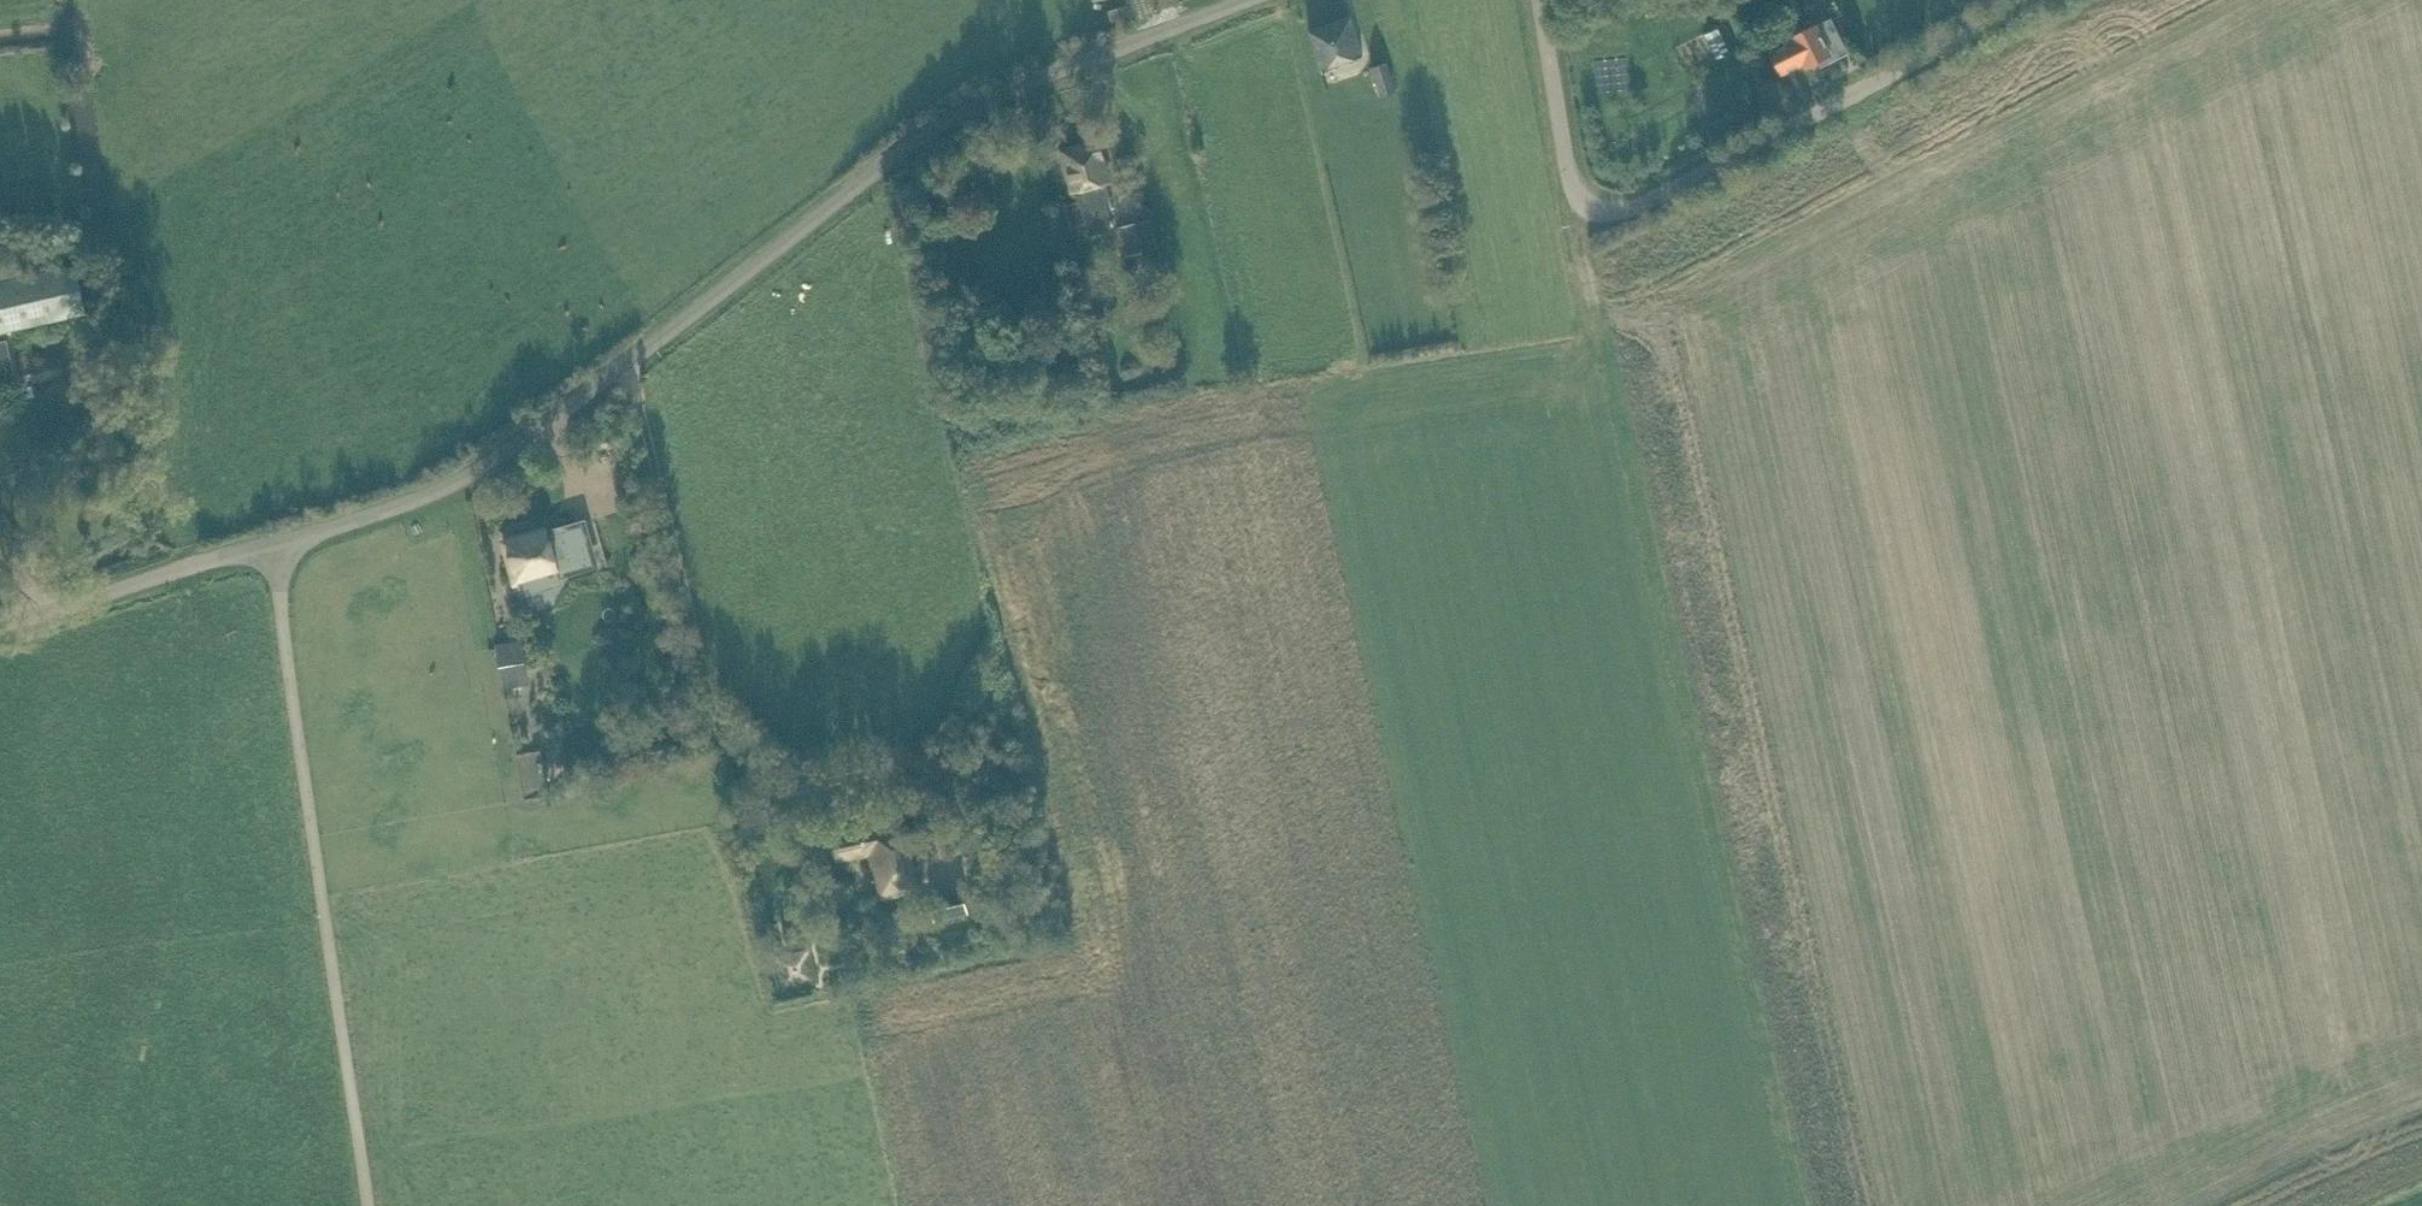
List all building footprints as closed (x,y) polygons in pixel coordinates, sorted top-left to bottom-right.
[(1325,68),(1362,56),(1350,18),(1308,31),(1322,73),(1326,72),(1325,68)] [(1806,68),(1846,49),(1832,19),(1792,38),(1794,42),(1772,53),(1783,74),(1804,64),(1806,68)] [(1380,97),(1395,92),(1386,63),(1371,68),(1380,97)] [(1109,182),(1101,150),(1098,141),(1061,150),(1072,192),(1077,191),(1079,200),(1065,204),(1071,227),(1086,223),(1089,235),(1110,229),(1106,213),(1107,212),(1104,201),(1110,200),(1106,183),(1109,182)] [(1143,253),(1135,223),(1119,227),(1126,257),(1143,253)] [(83,314),(72,266),(0,282),(0,332),(83,314)] [(1140,303),(1124,307),(1128,326),(1144,322),(1140,303)] [(4,340),(0,341),(0,379),(12,376),(4,340)] [(600,568),(587,524),(583,525),(583,524),(555,532),(557,536),(549,538),(547,530),(504,542),(512,570),(516,569),(524,597),(565,585),(563,578),(600,568)] [(526,643),(526,641),(526,640),(526,638),(525,636),(524,635),(522,634),(521,633),(519,633),(517,632),(516,633),(514,633),(513,634),(511,635),(510,636),(509,638),(508,641),(495,643),(502,689),(530,685),(524,646),(525,646),(526,645),(526,643)] [(514,794),(534,790),(526,746),(505,750),(514,794)] [(880,898),(920,889),(904,818),(833,834),(838,860),(870,853),(880,898)] [(935,921),(968,913),(963,890),(930,898),(935,921)]
